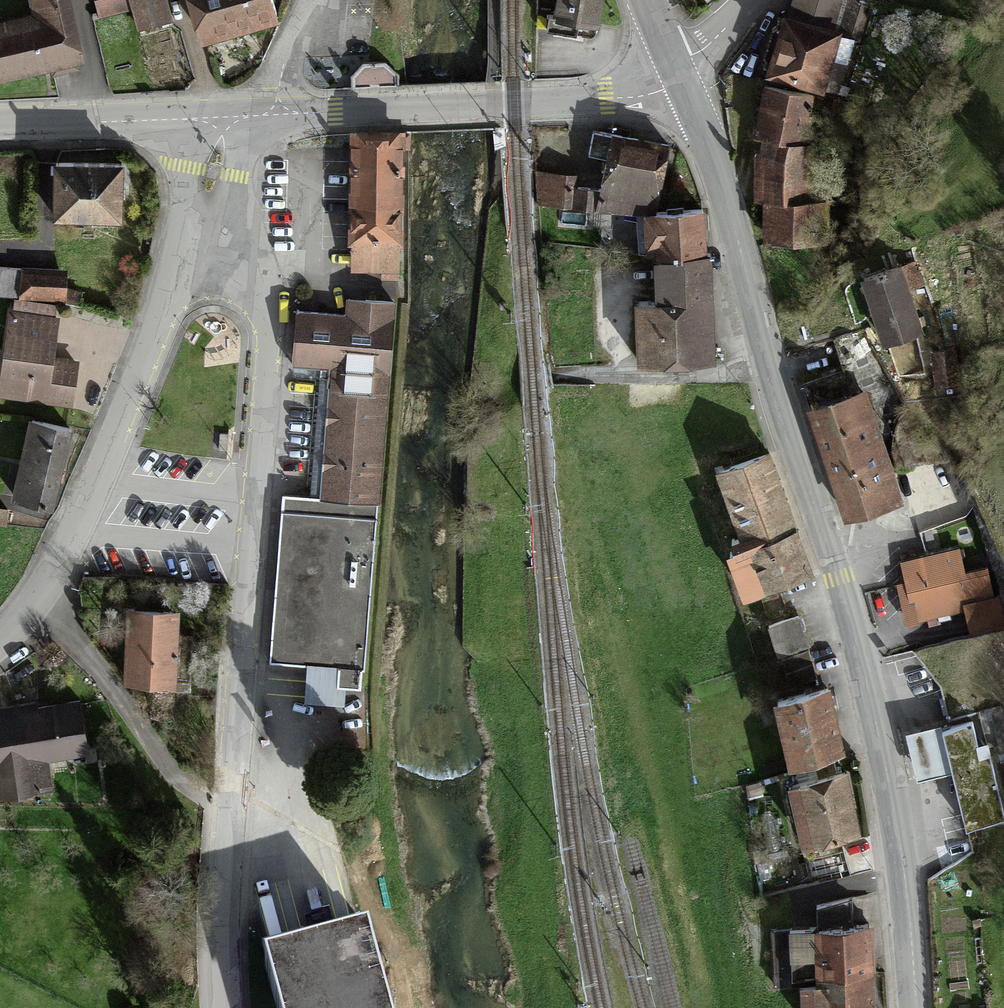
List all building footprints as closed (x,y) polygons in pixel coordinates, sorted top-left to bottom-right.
[(0,28),(0,81),(83,63),(68,0),(33,0),(37,20),(0,28)] [(122,0),(95,0),(100,16),(125,8),(122,0)] [(139,29),(169,22),(164,0),(132,0),(139,29)] [(209,35),(275,16),(271,0),(199,0),(209,35)] [(545,26),(594,34),(600,0),(553,0),(552,8),(548,8),(545,26)] [(787,25),(776,80),(828,90),(840,35),(787,25)] [(766,91),(760,144),(815,148),(818,117),(827,117),(828,101),(766,91)] [(357,132),(356,269),(402,269),(402,132),(357,132)] [(614,139),(601,205),(658,216),(671,150),(614,139)] [(760,144),(756,201),(768,201),(814,201),(815,148),(760,144)] [(125,168),(58,167),(57,218),(124,219),(125,168)] [(545,179),(543,205),(572,207),(574,181),(545,179)] [(814,201),(768,201),(768,242),(836,242),(836,201),(814,201)] [(899,272),(866,283),(886,342),(919,331),(899,272)] [(20,301),(21,274),(0,273),(0,300),(20,301)] [(68,276),(21,274),(20,301),(66,303),(68,276)] [(334,368),(324,504),(382,509),(397,309),(351,306),(350,322),(303,318),(299,365),(334,368)] [(15,321),(3,396),(69,407),(76,365),(50,361),(55,327),(15,321)] [(948,354),(932,354),(932,388),(948,388),(948,354)] [(861,397),(813,413),(848,518),(897,501),(861,397)] [(24,420),(8,491),(40,498),(56,428),(24,420)] [(813,575),(769,455),(721,473),(745,538),(733,542),(753,597),(813,575)] [(286,502),(274,662),(344,668),(359,669),(369,670),(382,509),(324,504),(286,502)] [(957,553),(900,564),(911,620),(967,608),(957,553)] [(134,613),(132,681),(180,682),(182,614),(134,613)] [(809,620),(772,629),(778,655),(816,646),(809,620)] [(357,688),(359,669),(344,668),(343,686),(357,688)] [(835,693),(780,705),(794,769),(849,757),(835,693)] [(50,790),(48,762),(86,754),(80,700),(0,712),(0,798),(50,790)] [(977,725),(947,732),(957,772),(970,824),(1000,816),(977,725)] [(922,781),(957,772),(947,732),(946,727),(911,736),(922,781)] [(845,776),(795,788),(811,849),(860,836),(845,776)] [(267,953),(274,979),(366,954),(359,929),(267,953)] [(872,932),(823,934),(824,991),(810,991),(810,1007),(874,1007),(872,932)] [(810,936),(794,936),(795,977),(811,977),(810,936)] [(380,951),(366,954),(274,979),(282,1007),(395,1007),(380,951)]
